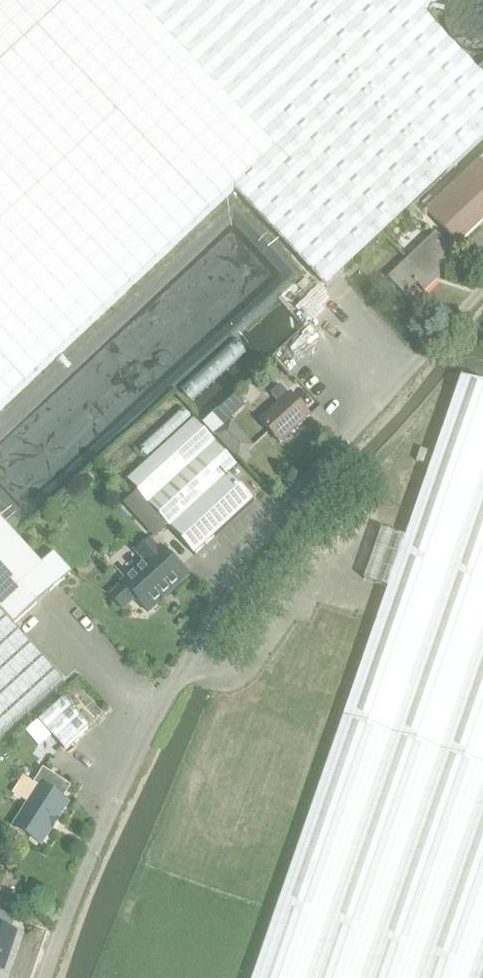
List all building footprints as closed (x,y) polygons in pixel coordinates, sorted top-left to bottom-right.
[(239,191),(331,288),(482,143),(482,79),(422,14),(437,0),(0,0),(0,414),(239,191)] [(424,213),(441,230),(458,249),(482,226),(482,168),(478,163),(424,213)] [(425,296),(460,263),(435,237),(388,281),(404,298),(417,286),(425,296)] [(364,582),(389,591),(335,745),(254,977),(482,977),(482,387),(460,379),(406,541),(381,533),(364,582)] [(280,445),(309,418),(290,397),(289,398),(280,388),(271,397),(280,407),(261,425),(280,445)] [(213,414),(203,423),(214,435),(218,431),(222,428),(224,426),(213,414)] [(218,431),(214,435),(223,445),(235,459),(238,462),(254,447),(231,420),(224,426),(222,428),(218,431)] [(238,469),(195,421),(126,482),(194,557),(252,503),(230,477),(238,469)] [(416,462),(426,465),(431,452),(421,449),(416,462)] [(0,515),(0,607),(17,626),(75,573),(57,553),(45,564),(0,515)] [(109,598),(121,612),(134,600),(147,615),(162,601),(161,600),(184,579),(185,581),(186,580),(160,550),(158,552),(150,543),(136,554),(144,564),(120,585),(122,587),(109,598)] [(17,626),(0,607),(0,740),(66,680),(17,626)] [(63,699),(39,721),(64,750),(89,728),(63,699)] [(323,729),(320,737),(323,744),(335,738),(331,726),(323,729)] [(40,787),(14,828),(41,845),(52,829),(53,830),(59,820),(58,820),(68,804),(62,800),(70,787),(44,771),(36,785),(40,787)] [(11,933),(16,921),(0,915),(0,971),(4,973),(17,935),(11,933)]
